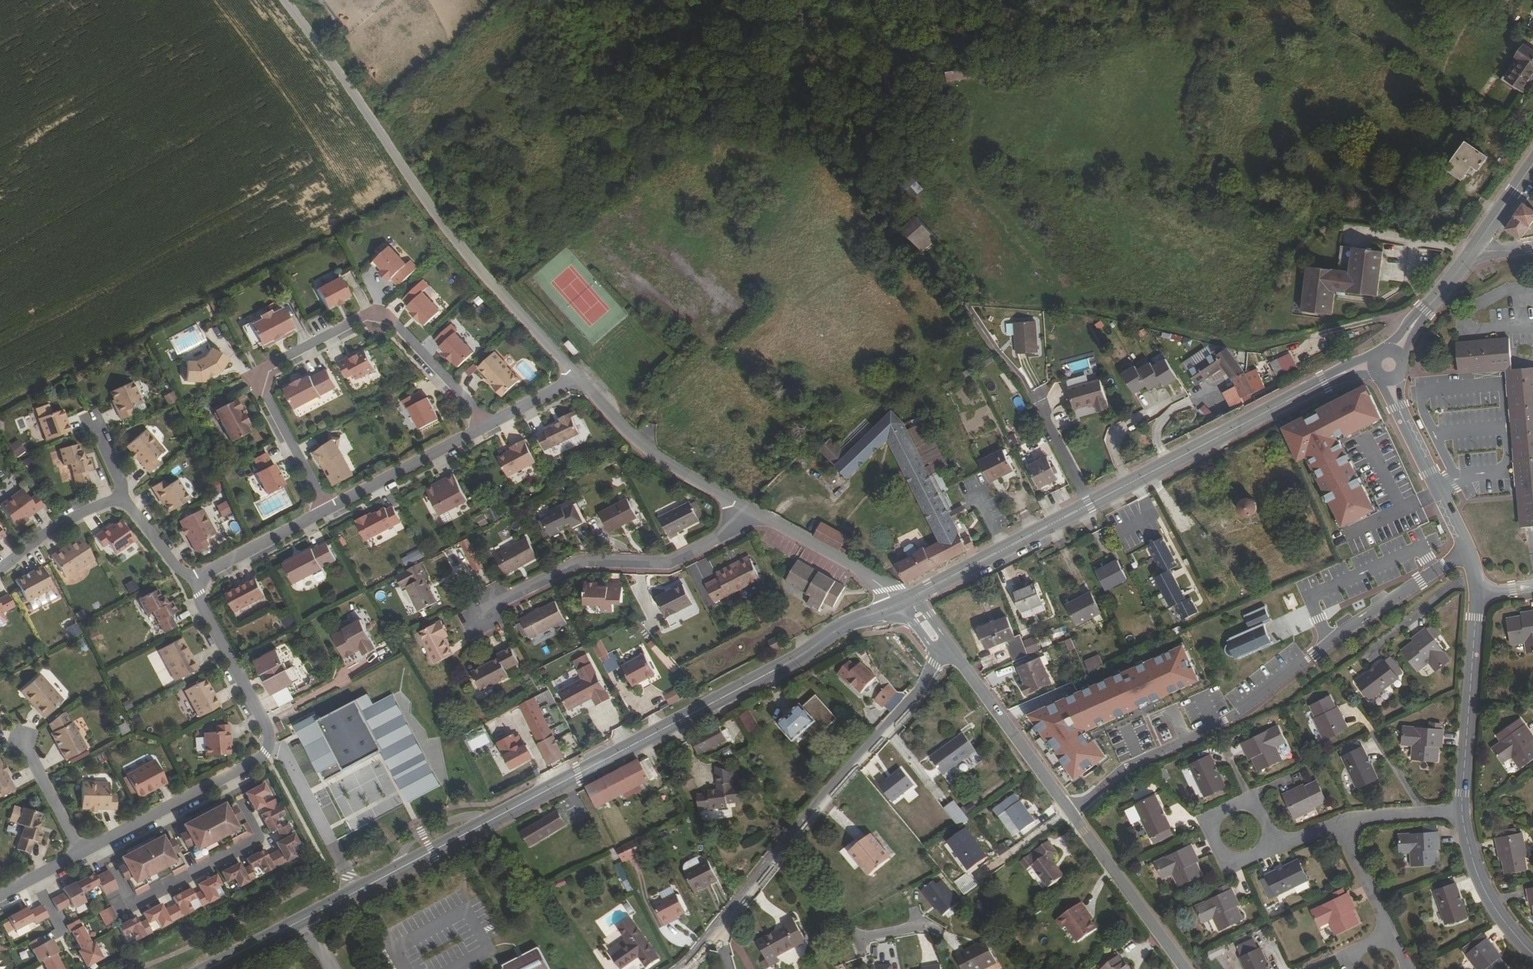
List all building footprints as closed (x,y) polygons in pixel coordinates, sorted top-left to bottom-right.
[(1524,47),(1516,59),(1519,61),(1505,80),(1524,92),(1532,79),(1532,53),(1524,47)] [(1505,80),(1519,61),(1516,59),(1501,81),(1522,95),(1524,92),(1505,80)] [(1466,174),(1471,167),(1473,168),(1477,171),(1487,157),(1466,142),(1446,170),(1462,181),(1466,174)] [(857,176),(852,180),(868,199),(875,193),(862,178),(860,180),(857,176)] [(1524,203),(1506,229),(1520,239),(1532,221),(1532,210),(1524,203)] [(937,240),(918,218),(903,230),(923,252),(937,240)] [(423,266),(416,258),(412,262),(395,244),(380,258),(389,268),(386,271),(394,280),(397,277),(404,284),(423,266)] [(1336,292),(1339,292),(1347,293),(1379,297),(1384,252),(1342,247),(1339,272),(1309,269),(1303,313),(1334,317),(1336,292)] [(345,275),(322,288),(331,306),(355,294),(345,275)] [(428,291),(413,305),(418,311),(425,319),(426,319),(431,324),(446,309),(428,291)] [(268,346),(298,330),(285,304),(265,314),(266,317),(248,327),(257,345),(265,341),(268,346)] [(457,322),(441,338),(447,344),(446,345),(451,351),(450,352),(458,360),(459,359),(465,365),(480,351),(461,331),(463,329),(457,322)] [(1015,325),(1017,354),(1037,353),(1036,324),(1015,325)] [(566,344),(574,353),(578,349),(569,340),(566,344)] [(1511,370),(1509,340),(1457,344),(1460,375),(1506,371),(1517,491),(1520,529),(1532,528),(1532,368),(1511,370)] [(200,360),(190,360),(190,364),(187,366),(187,374),(189,377),(189,380),(205,381),(224,370),(232,358),(215,347),(210,355),(200,360)] [(354,356),(344,361),(352,376),(359,373),(362,378),(381,368),(371,349),(355,357),(354,356)] [(501,350),(485,366),(502,384),(500,386),(508,395),(526,379),(513,365),(514,364),(501,350)] [(1231,380),(1232,380),(1243,373),(1228,351),(1225,353),(1223,350),(1213,352),(1215,354),(1196,367),(1194,363),(1188,367),(1190,371),(1188,372),(1196,385),(1213,374),(1217,379),(1227,373),(1231,380)] [(1088,359),(1072,363),(1074,371),(1090,367),(1088,359)] [(1277,360),(1270,364),(1277,377),(1284,373),(1277,360)] [(937,371),(930,361),(923,366),(930,376),(937,371)] [(1143,372),(1153,387),(1155,391),(1168,383),(1157,364),(1143,372)] [(1095,366),(1065,383),(1074,397),(1069,400),(1071,404),(1075,401),(1081,411),(1100,400),(1105,409),(1115,403),(1095,366)] [(298,383),(290,388),(300,407),(342,385),(332,367),(317,376),(316,374),(308,378),(308,377),(297,382),(298,383)] [(1141,368),(1128,376),(1137,391),(1139,395),(1153,387),(1143,372),(1141,368)] [(963,380),(974,373),(971,369),(961,376),(963,380)] [(1132,394),(1137,391),(1128,376),(1125,371),(1121,374),(1132,394)] [(1238,388),(1241,397),(1260,390),(1258,385),(1250,388),(1243,373),(1232,380),(1235,387),(1236,388),(1238,388)] [(1112,379),(1124,399),(1132,394),(1121,374),(1112,379)] [(136,382),(114,392),(120,405),(118,406),(125,420),(137,414),(134,408),(146,403),(136,382)] [(1280,429),(1296,462),(1298,465),(1305,460),(1316,482),(1342,530),(1383,511),(1354,463),(1346,467),(1334,444),(1379,418),(1361,385),(1280,429)] [(1235,399),(1241,397),(1238,388),(1236,388),(1235,387),(1212,397),(1217,408),(1226,403),(1235,399)] [(168,405),(177,400),(172,390),(162,395),(168,405)] [(424,391),(407,399),(412,408),(414,407),(426,428),(445,418),(433,396),(428,398),(424,391)] [(218,411),(221,417),(224,418),(235,439),(253,430),(249,423),(252,421),(240,397),(219,409),(218,411)] [(1208,421),(1213,415),(1205,407),(1200,413),(1208,421)] [(72,424),(70,425),(68,418),(70,417),(67,410),(43,419),(50,440),(75,431),(72,424)] [(575,413),(566,417),(567,420),(550,429),(551,430),(543,434),(551,449),(585,433),(575,413)] [(896,566),(906,585),(974,548),(968,535),(961,539),(953,523),(966,516),(962,508),(949,514),(944,505),(951,501),(945,490),(947,488),(939,473),(931,477),(908,432),(904,426),(892,413),(846,457),(831,441),(821,450),(848,479),(888,440),(941,543),(918,554),(914,547),(904,552),(908,560),(896,566)] [(931,477),(939,473),(947,469),(930,434),(936,431),(931,420),(908,432),(931,477)] [(159,458),(168,450),(150,428),(130,445),(153,472),(163,463),(159,458)] [(1014,433),(1006,437),(1010,445),(1018,442),(1014,433)] [(335,435),(334,442),(318,453),(328,467),(338,484),(359,473),(347,451),(343,447),(345,437),(335,435)] [(17,457),(26,450),(17,439),(8,446),(17,457)] [(530,439),(515,446),(517,449),(503,456),(513,476),(541,461),(530,439)] [(93,458),(88,459),(86,452),(84,452),(82,443),(63,448),(68,465),(75,463),(81,487),(94,483),(90,471),(96,469),(93,458)] [(270,451),(258,458),(265,470),(261,472),(272,494),(289,485),(278,463),(277,464),(270,451)] [(1003,451),(979,462),(983,471),(989,483),(1013,471),(1003,451)] [(1058,480),(1047,459),(1028,467),(1039,489),(1058,480)] [(459,473),(431,487),(445,514),(473,499),(459,473)] [(167,480),(155,487),(163,500),(165,498),(173,511),(193,499),(181,479),(170,486),(167,480)] [(26,489),(3,505),(19,526),(47,506),(39,495),(33,499),(26,489)] [(263,519),(292,504),(285,490),(255,505),(263,519)] [(1255,514),(1256,512),(1257,510),(1257,507),(1256,504),(1255,502),(1253,500),(1250,499),(1248,499),(1245,499),(1242,501),(1241,502),(1239,505),(1239,508),(1239,510),(1240,513),(1241,514),(1243,516),(1246,517),(1249,517),(1251,516),(1253,516),(1255,514)] [(216,505),(221,517),(232,513),(227,500),(216,505)] [(628,500),(601,514),(610,533),(637,519),(628,500)] [(576,536),(589,530),(574,501),(550,513),(552,518),(544,523),(551,538),(560,533),(558,528),(569,523),(576,536)] [(371,514),(370,513),(360,519),(361,521),(360,522),(369,539),(406,520),(397,505),(391,508),(389,506),(376,513),(372,516),(371,514)] [(688,505),(659,520),(669,540),(677,536),(676,534),(698,522),(688,505)] [(207,508),(183,520),(200,551),(212,545),(209,538),(220,533),(207,508)] [(476,518),(481,527),(489,522),(484,514),(476,518)] [(1207,530),(1210,529),(1213,536),(1224,531),(1218,518),(1204,524),(1207,530)] [(99,535),(107,546),(112,543),(119,553),(138,540),(125,520),(112,528),(111,527),(99,535)] [(821,522),(812,536),(839,551),(847,537),(821,522)] [(9,535),(1,524),(0,525),(0,541),(9,535)] [(1208,552),(1195,528),(1188,532),(1192,539),(1189,540),(1191,543),(1194,542),(1201,556),(1208,552)] [(69,578),(98,559),(84,537),(55,556),(69,578)] [(459,542),(472,568),(482,563),(469,537),(459,542)] [(1161,538),(1147,546),(1162,574),(1155,578),(1170,608),(1175,606),(1182,621),(1197,613),(1189,598),(1185,601),(1169,570),(1177,566),(1161,538)] [(528,540),(496,557),(506,575),(538,559),(528,540)] [(298,582),(340,559),(331,541),(317,549),(317,547),(288,563),(298,582)] [(421,549),(403,556),(405,563),(424,557),(421,549)] [(733,565),(734,568),(750,560),(748,557),(733,565)] [(715,603),(759,580),(750,560),(734,568),(733,565),(717,573),(719,578),(706,585),(715,603)] [(834,607),(845,587),(799,560),(797,562),(786,582),(812,597),(808,605),(820,611),(825,602),(834,607)] [(1117,561),(1097,572),(1106,590),(1126,579),(1117,561)] [(427,577),(420,563),(396,576),(404,589),(407,587),(420,611),(437,603),(424,579),(427,577)] [(57,587),(46,565),(19,579),(30,601),(57,587)] [(261,577),(231,593),(240,610),(270,595),(261,577)] [(127,594),(137,590),(132,580),(122,585),(127,594)] [(614,602),(623,603),(624,589),(601,586),(601,582),(592,581),(591,594),(595,594),(594,603),(607,605),(606,611),(613,612),(614,602)] [(1245,588),(1241,581),(1236,584),(1239,591),(1245,588)] [(1034,585),(1013,593),(1021,613),(1042,604),(1034,585)] [(693,604),(683,586),(657,599),(667,619),(677,614),(677,612),(693,604)] [(161,590),(142,599),(151,614),(157,611),(168,633),(180,626),(174,615),(180,612),(174,601),(170,603),(166,597),(165,597),(161,590)] [(1104,620),(1090,593),(1067,605),(1077,626),(1092,618),(1095,624),(1104,620)] [(17,608),(10,596),(0,601),(0,616),(17,608)] [(555,602),(521,620),(522,623),(528,633),(529,635),(531,638),(565,620),(555,602)] [(1233,659),(1234,659),(1237,659),(1239,662),(1242,661),(1242,662),(1277,648),(1275,645),(1268,629),(1269,629),(1268,627),(1275,624),(1274,621),(1274,622),(1270,611),(1269,609),(1247,618),(1253,632),(1233,641),(1233,642),(1231,643),(1232,646),(1230,647),(1229,648),(1229,650),(1228,652),(1228,653),(1229,655),(1230,657),(1231,658),(1233,659)] [(1522,613),(1522,618),(1508,619),(1512,644),(1526,642),(1527,653),(1532,652),(1532,612),(1522,613)] [(286,630),(296,624),(291,615),(281,621),(286,630)] [(1007,618),(978,630),(986,649),(1015,637),(1007,618)] [(365,646),(369,654),(381,648),(365,619),(357,623),(357,622),(353,621),(349,623),(348,627),(349,629),(338,635),(348,655),(352,656),(359,652),(360,649),(365,646)] [(420,633),(436,664),(453,655),(444,639),(442,635),(446,633),(441,622),(420,633)] [(518,625),(524,635),(528,633),(522,623),(518,625)] [(1429,664),(1436,672),(1449,661),(1434,641),(1439,637),(1432,628),(1426,632),(1425,630),(1411,640),(1414,644),(1403,652),(1418,672),(1429,664)] [(185,637),(162,650),(178,681),(202,669),(185,637)] [(1206,681),(1190,637),(1035,714),(1081,778),(1112,755),(1092,730),(1206,681)] [(770,642),(774,650),(782,646),(777,638),(770,642)] [(1069,651),(1075,649),(1071,639),(1065,641),(1069,651)] [(601,641),(593,645),(600,659),(608,655),(601,641)] [(1028,643),(1031,652),(1038,649),(1035,641),(1028,643)] [(505,670),(519,663),(511,648),(497,655),(499,658),(472,672),(482,691),(508,676),(505,670)] [(291,687),(305,680),(298,666),(292,669),(282,649),(259,661),(266,675),(270,672),(273,679),(269,681),(276,694),(277,694),(283,705),(297,698),(291,687)] [(644,655),(622,667),(633,687),(655,675),(644,655)] [(1099,656),(1084,662),(1089,674),(1104,667),(1099,656)] [(1025,685),(1022,686),(1026,695),(1051,684),(1040,659),(1018,669),(1025,685)] [(1395,675),(1400,671),(1392,661),(1388,665),(1386,662),(1385,662),(1357,683),(1370,700),(1399,679),(1397,678),(1395,675)] [(860,694),(869,685),(846,663),(838,673),(860,694)] [(591,664),(578,671),(582,680),(559,692),(570,711),(583,704),(581,701),(591,696),(592,699),(597,706),(610,699),(591,664)] [(998,687),(1016,677),(1009,665),(992,674),(998,687)] [(43,673),(24,690),(47,717),(67,699),(43,673)] [(210,679),(188,691),(202,717),(224,706),(210,679)] [(876,700),(883,707),(897,693),(894,689),(889,685),(876,700)] [(668,703),(680,700),(677,690),(665,692),(668,703)] [(298,725),(327,780),(383,750),(410,802),(442,785),(441,783),(440,784),(393,695),(375,704),(370,694),(321,720),(318,714),(298,725)] [(805,708),(803,706),(781,726),(796,742),(809,731),(819,741),(841,720),(818,695),(805,708)] [(1311,708),(1317,719),(1315,720),(1325,740),(1349,729),(1338,709),(1337,710),(1331,698),(1311,708)] [(549,765),(564,757),(534,699),(519,707),(549,765)] [(750,710),(742,715),(752,731),(760,726),(750,710)] [(77,721),(55,733),(69,759),(91,748),(77,721)] [(1493,749),(1501,760),(1510,754),(1512,756),(1520,767),(1532,757),(1532,742),(1532,741),(1528,735),(1531,733),(1525,725),(1523,727),(1519,721),(1497,737),(1501,743),(1493,749)] [(121,737),(130,732),(125,723),(117,727),(121,737)] [(278,725),(282,734),(287,732),(283,723),(278,725)] [(234,724),(220,725),(220,731),(208,732),(209,755),(234,754),(233,739),(235,739),(234,724)] [(719,727),(692,742),(699,754),(726,740),(719,727)] [(1282,761),(1275,748),(1286,743),(1279,728),(1243,745),(1250,760),(1253,759),(1259,772),(1282,761)] [(1404,728),(1403,745),(1414,746),(1413,753),(1413,761),(1439,763),(1440,748),(1443,748),(1443,731),(1404,728)] [(957,766),(978,750),(963,731),(930,756),(947,779),(960,770),(957,766)] [(514,735),(499,743),(513,768),(533,757),(526,743),(524,744),(520,747),(515,738),(514,735)] [(515,738),(520,747),(524,744),(520,736),(515,738)] [(1343,758),(1358,789),(1378,779),(1363,748),(1343,758)] [(1501,760),(1503,762),(1512,756),(1510,754),(1501,760)] [(1190,766),(1205,797),(1225,788),(1211,757),(1190,766)] [(0,759),(0,791),(3,789),(6,796),(18,789),(2,758),(0,759)] [(157,787),(163,784),(164,785),(171,782),(159,759),(139,769),(151,792),(157,789),(157,787)] [(632,791),(640,787),(658,778),(649,760),(641,764),(640,762),(622,771),(632,791)] [(879,783),(890,802),(916,787),(905,768),(879,783)] [(719,791),(710,792),(710,794),(699,796),(701,811),(727,808),(727,804),(743,802),(741,788),(732,789),(732,784),(733,783),(732,775),(717,769),(719,791)] [(605,781),(615,800),(624,795),(632,791),(622,771),(605,781)] [(597,810),(607,805),(615,800),(605,781),(587,790),(595,807),(597,810)] [(113,782),(85,782),(85,808),(120,808),(120,794),(113,794),(113,782)] [(1284,796),(1296,820),(1316,810),(1315,807),(1327,802),(1317,782),(1306,788),(1305,786),(1284,796)] [(266,783),(248,793),(257,810),(265,806),(269,812),(263,815),(273,833),(280,829),(284,837),(295,830),(292,824),(283,828),(278,820),(287,815),(282,805),(281,806),(277,799),(266,804),(263,797),(271,793),(266,783)] [(1015,796),(995,811),(1000,818),(1007,812),(1015,823),(1022,833),(1036,822),(1022,802),(1020,803),(1015,796)] [(1154,836),(1158,834),(1169,829),(1171,828),(1156,796),(1136,805),(1151,837),(1154,836)] [(959,827),(970,819),(954,799),(944,808),(959,827)] [(226,804),(186,825),(199,849),(192,853),(198,865),(212,858),(206,846),(230,833),(236,845),(255,834),(249,822),(243,826),(239,820),(235,822),(226,804)] [(599,814),(608,809),(607,805),(597,810),(599,814)] [(45,812),(27,807),(21,823),(28,825),(20,848),(33,852),(37,840),(43,842),(46,830),(41,829),(44,822),(42,821),(45,812)] [(522,833),(531,847),(541,841),(566,826),(557,812),(522,833)] [(1000,818),(1007,828),(1015,823),(1007,812),(1000,818)] [(968,827),(947,843),(970,873),(991,857),(968,827)] [(1158,834),(1161,840),(1171,835),(1169,829),(1158,834)] [(1523,833),(1518,834),(1512,835),(1511,829),(1499,832),(1500,838),(1498,838),(1497,838),(1501,861),(1504,860),(1506,873),(1527,869),(1525,856),(1527,855),(1523,833)] [(1412,852),(1413,866),(1438,864),(1437,850),(1440,850),(1439,833),(1400,835),(1400,853),(1412,852)] [(296,834),(279,843),(282,850),(270,856),(267,849),(249,859),(252,865),(245,869),(242,863),(224,872),(229,882),(237,878),(242,887),(258,878),(253,869),(262,864),(267,873),(298,856),(294,848),(302,843),(296,834)] [(164,837),(124,858),(133,875),(129,877),(139,895),(152,889),(146,877),(171,864),(177,875),(189,869),(183,857),(177,860),(164,837)] [(894,863),(874,838),(853,854),(872,880),(894,863)] [(1053,840),(1024,861),(1031,870),(1035,867),(1051,887),(1067,875),(1054,857),(1061,851),(1053,840)] [(1002,860),(1013,852),(1007,844),(996,852),(1002,860)] [(1156,863),(1164,879),(1174,874),(1180,885),(1203,875),(1197,863),(1200,861),(1192,846),(1156,863)] [(637,889),(623,862),(615,866),(629,893),(637,889)] [(696,893),(718,881),(707,862),(685,873),(696,893)] [(1267,876),(1268,877),(1269,881),(1263,884),(1270,899),(1307,882),(1298,862),(1267,876)] [(77,882),(65,889),(66,893),(54,900),(60,912),(73,905),(75,909),(88,902),(83,894),(101,884),(107,896),(120,889),(110,870),(98,877),(96,874),(78,883),(77,882)] [(138,917),(121,926),(126,936),(134,932),(138,941),(154,932),(150,923),(159,919),(163,927),(195,911),(191,902),(200,897),(204,906),(220,897),(216,888),(224,885),(219,875),(201,884),(204,891),(197,895),(194,888),(175,897),(179,904),(167,911),(164,904),(146,913),(149,920),(142,924),(138,917)] [(923,888),(941,916),(961,903),(942,875),(923,888)] [(1447,924),(1468,917),(1456,885),(1436,892),(1447,924)] [(1197,907),(1204,923),(1215,918),(1221,930),(1244,919),(1238,906),(1240,905),(1233,890),(1228,892),(1225,886),(1211,892),(1214,899),(1197,907)] [(1312,912),(1320,928),(1330,922),(1336,935),(1359,924),(1353,911),(1355,910),(1348,895),(1345,896),(1343,891),(1335,894),(1337,899),(1312,912)] [(665,926),(675,921),(674,919),(678,917),(685,913),(675,895),(654,906),(665,926)] [(1091,918),(1094,915),(1085,902),(1061,920),(1068,931),(1073,928),(1083,943),(1101,929),(1091,918)] [(30,908),(10,918),(17,931),(36,921),(38,924),(51,917),(45,905),(32,912),(30,908)] [(113,906),(102,912),(109,926),(121,919),(113,906)] [(789,928),(762,941),(771,958),(766,961),(769,968),(783,961),(780,956),(800,946),(795,936),(803,932),(796,918),(787,923),(789,928)] [(627,938),(630,943),(615,956),(613,957),(621,968),(623,968),(639,957),(647,968),(659,959),(630,919),(618,927),(627,938)] [(81,920),(69,926),(72,933),(74,932),(83,950),(81,951),(89,967),(105,958),(97,943),(94,944),(81,920)] [(394,941),(408,932),(401,921),(387,930),(394,941)] [(803,932),(795,936),(800,946),(800,947),(809,943),(803,932)] [(31,943),(41,962),(44,960),(49,968),(65,968),(57,954),(61,952),(54,939),(46,943),(43,937),(31,943)] [(615,956),(630,943),(627,938),(611,950),(615,956)] [(1242,958),(1240,959),(1245,968),(1270,968),(1260,949),(1258,950),(1253,940),(1238,947),(1242,958)] [(1499,959),(1501,957),(1487,940),(1467,955),(1477,968),(1506,968),(1507,968),(1499,959)] [(957,959),(963,968),(987,968),(998,961),(985,942),(971,952),(970,950),(957,959)] [(1224,944),(1209,951),(1212,959),(1227,952),(1224,944)] [(877,961),(879,947),(871,946),(869,959),(877,961)] [(505,968),(549,968),(539,950),(505,968)] [(1131,964),(1130,966),(1122,956),(1105,968),(1136,968),(1131,964)]
